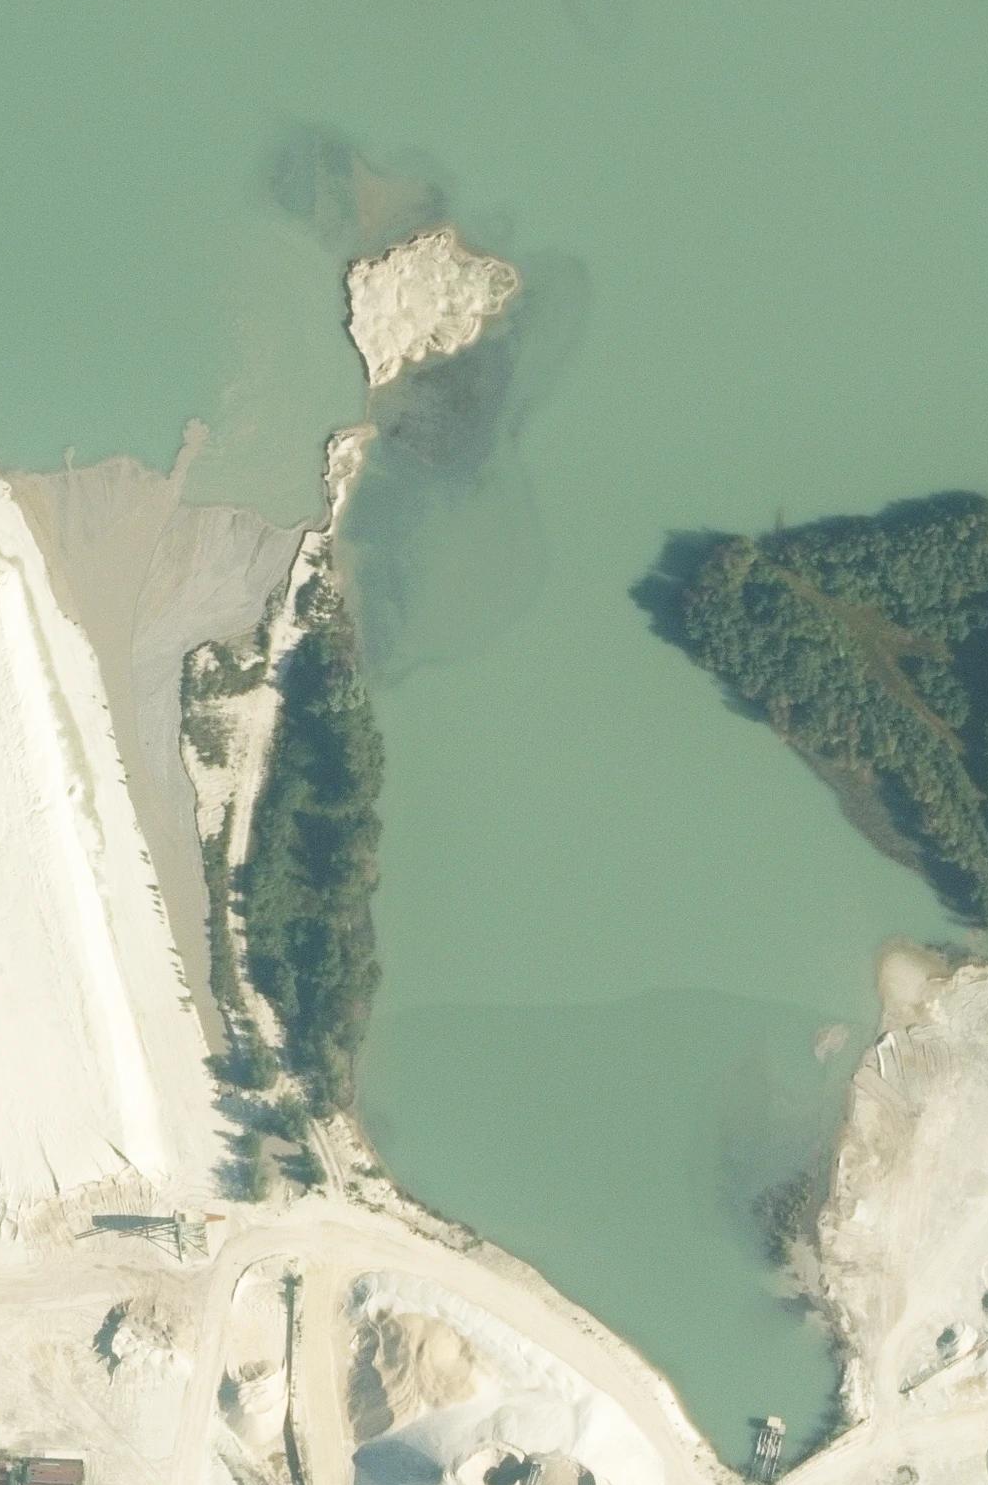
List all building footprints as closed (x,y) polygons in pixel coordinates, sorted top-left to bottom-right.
[(85,1467),(27,1466),(27,1484),(85,1484),(85,1467)]
